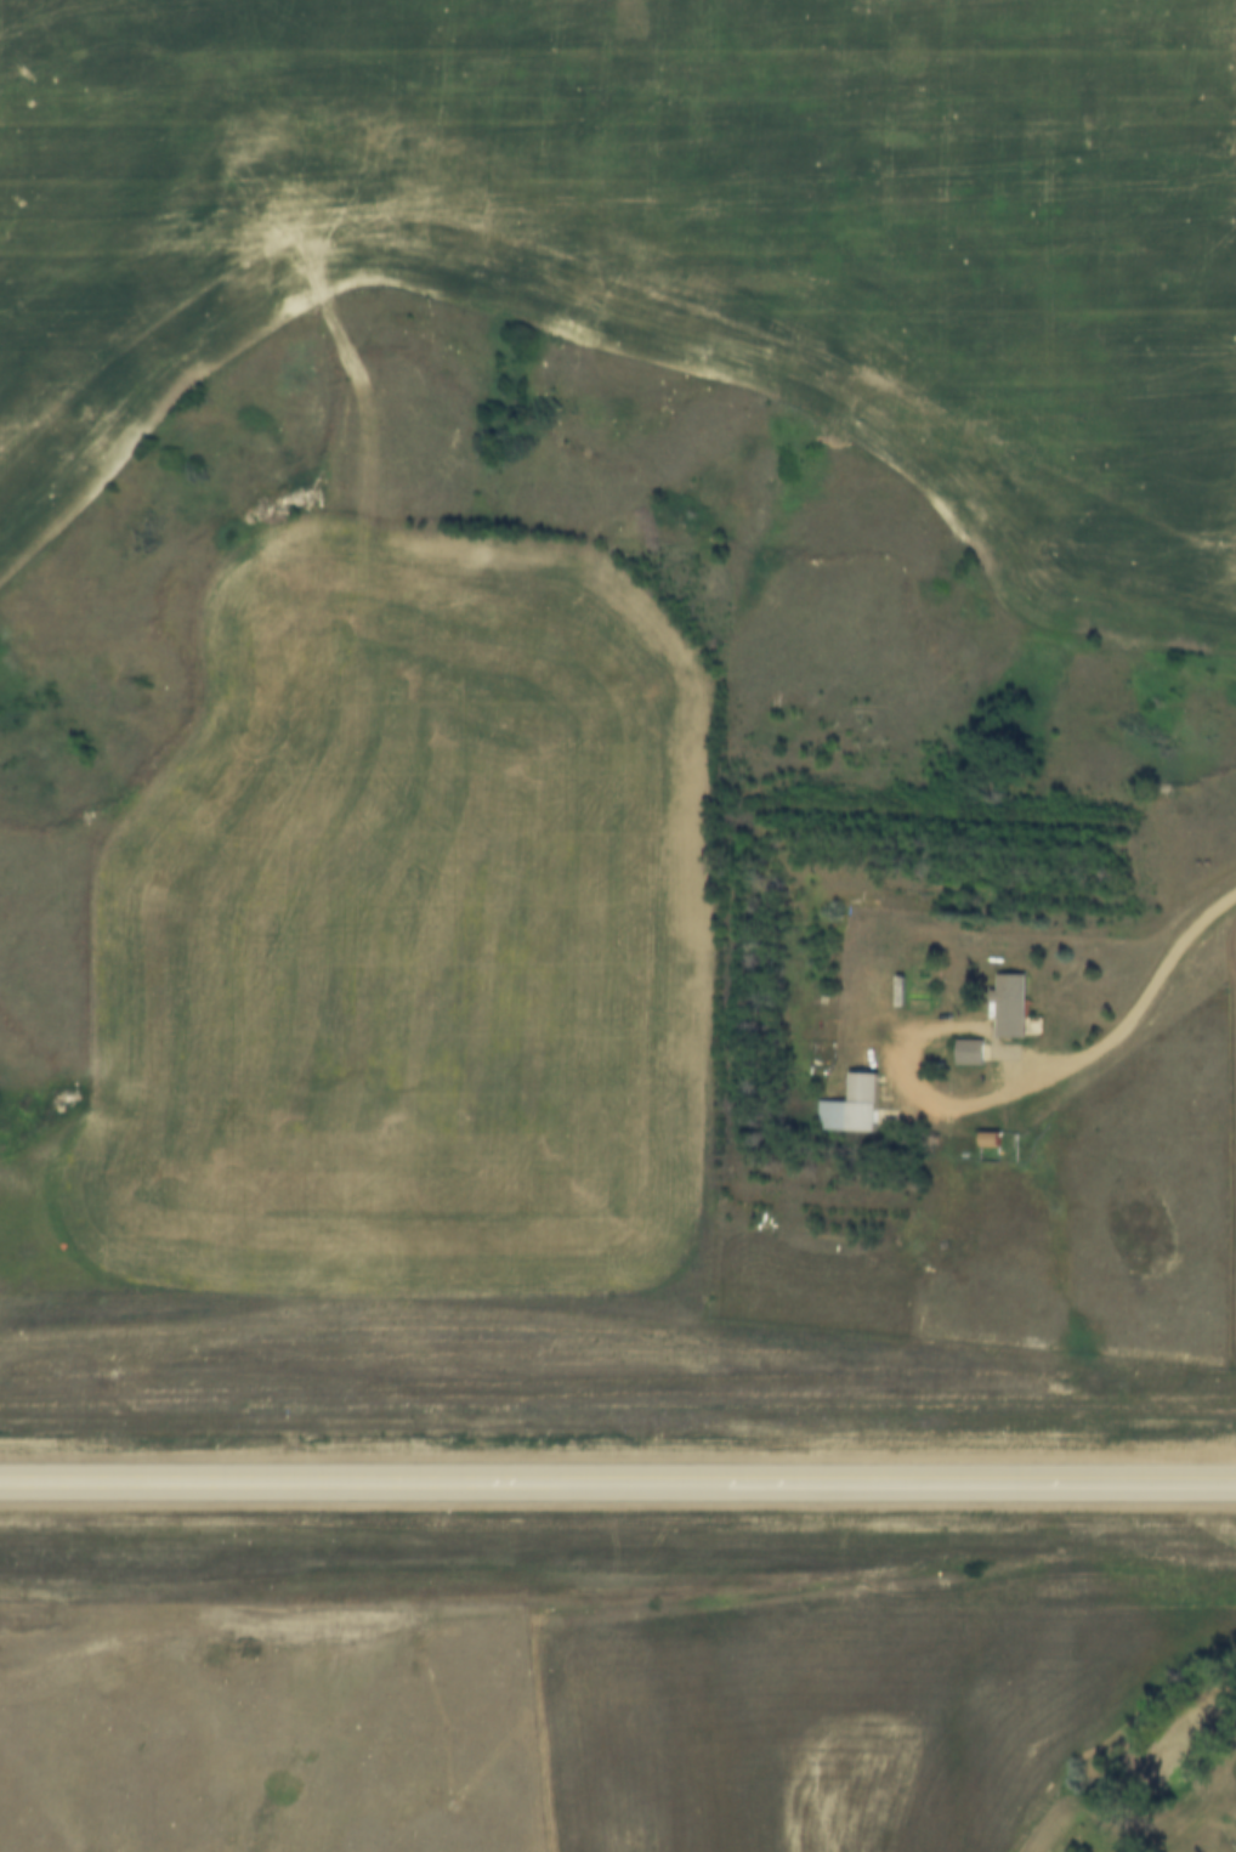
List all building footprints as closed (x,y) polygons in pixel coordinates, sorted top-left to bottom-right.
[(1000,1036),(1041,1036),(1041,1018),(1030,1018),(1030,974),(1002,974),(1002,995),(1000,995),(1000,1036)] [(987,1065),(987,1040),(960,1040),(960,1065),(987,1065)] [(882,1073),(854,1073),(853,1101),(820,1100),(820,1130),(881,1131),(882,1073)]
